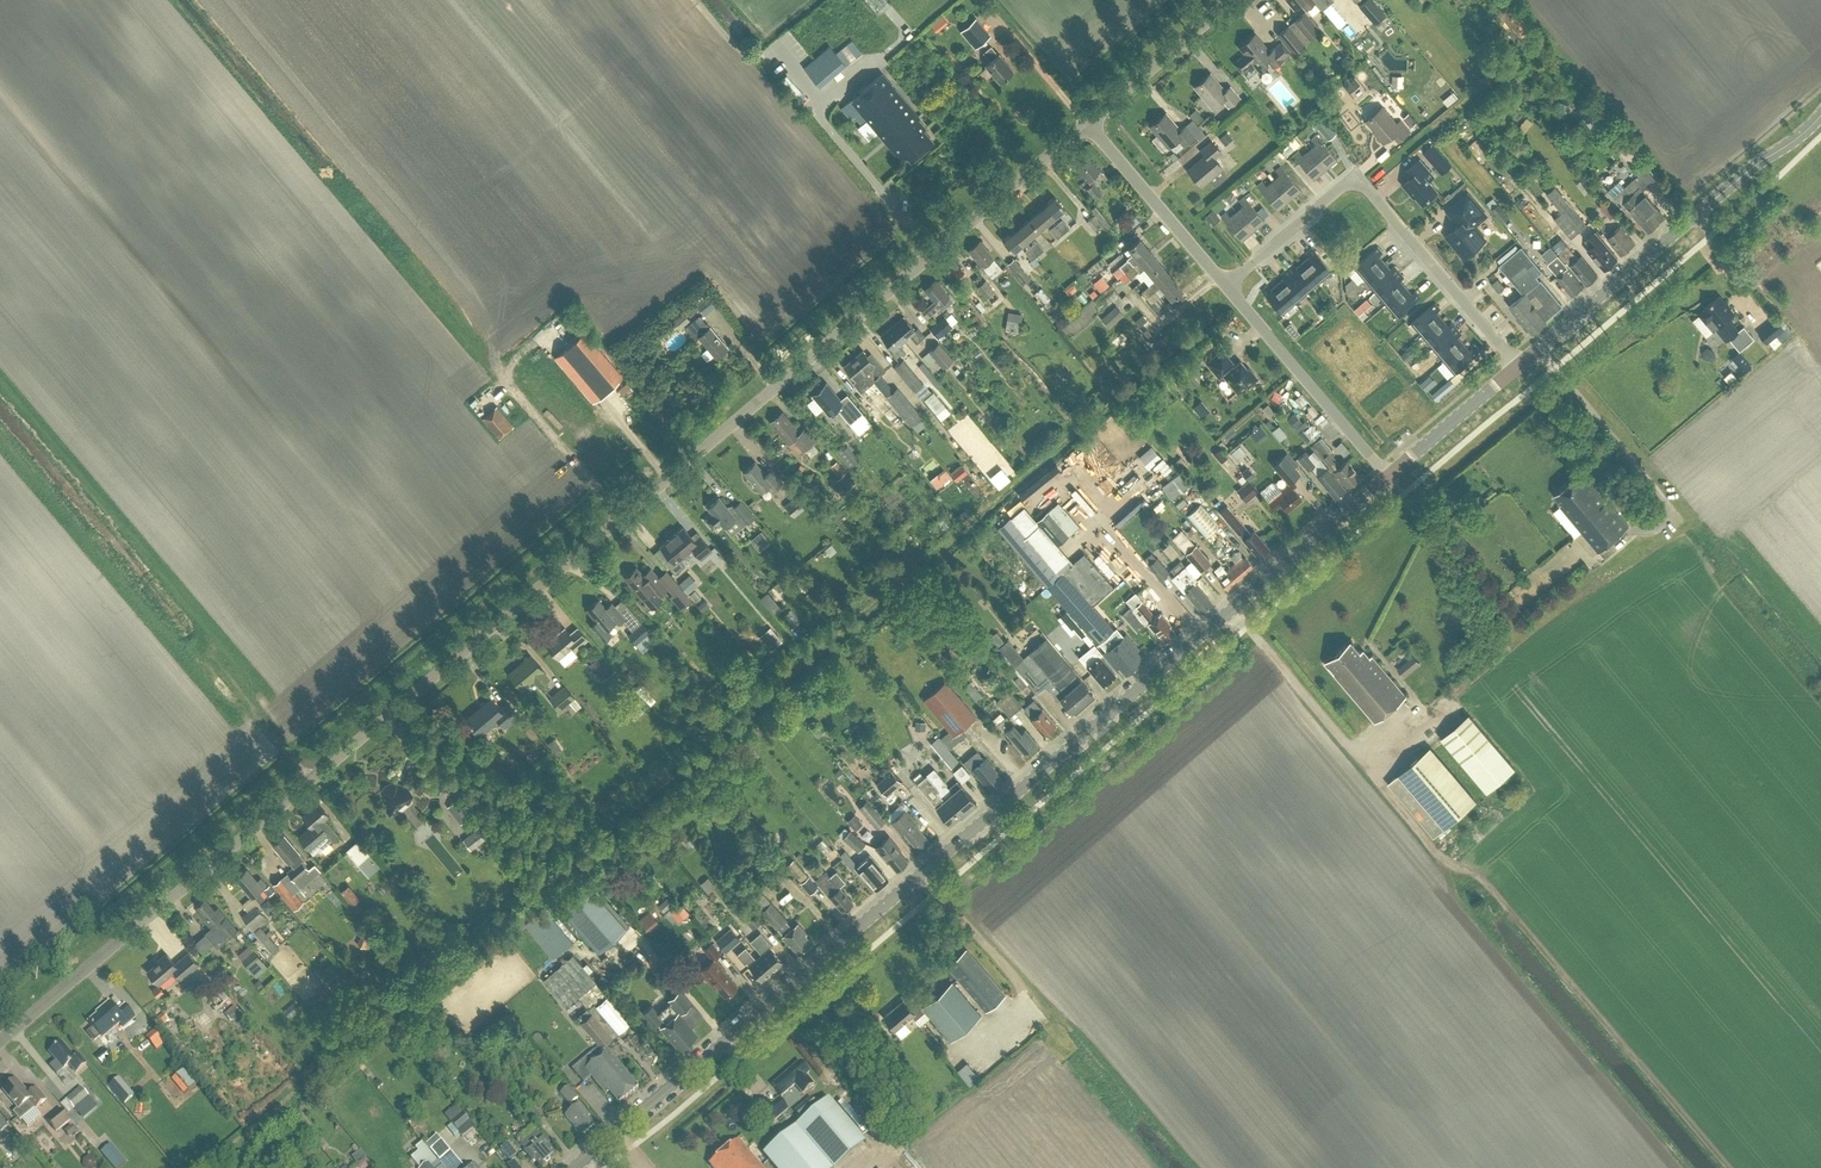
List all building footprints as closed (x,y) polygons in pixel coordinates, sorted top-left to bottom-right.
[(1294,9),(1300,4),(1305,10),(1315,2),(1313,0),(1286,0),(1294,9)] [(1315,2),(1322,9),(1332,0),(1313,0),(1315,2)] [(1359,6),(1374,24),(1385,15),(1373,0),(1366,0),(1359,6)] [(1304,12),(1294,21),(1294,22),(1308,38),(1319,29),(1304,12)] [(930,25),(935,32),(947,22),(941,15),(930,25)] [(964,28),(978,45),(988,36),(975,19),(964,28)] [(1289,25),(1278,34),(1292,52),(1308,38),(1294,22),(1289,26),(1289,25)] [(1241,70),(1252,61),(1257,67),(1267,59),(1273,67),(1290,52),(1281,41),(1269,51),(1254,34),(1239,46),(1245,53),(1234,62),(1241,70)] [(852,40),(846,44),(855,56),(861,51),(852,40)] [(804,67),(819,85),(845,64),(835,52),(830,45),(804,67)] [(990,60),(985,64),(1000,81),(1013,70),(999,53),(998,54),(991,46),(983,52),(990,60)] [(841,48),(835,52),(845,64),(850,60),(841,48)] [(861,124),(867,119),(898,157),(907,156),(910,159),(933,140),(924,129),(926,127),(919,118),(920,117),(882,72),(841,107),(850,119),(854,115),(861,124)] [(1210,73),(1194,86),(1212,107),(1222,99),(1228,106),(1239,97),(1230,86),(1224,90),(1210,73)] [(801,101),(806,96),(786,75),(781,80),(801,101)] [(1391,77),(1391,87),(1403,87),(1403,77),(1391,77)] [(1401,120),(1397,123),(1383,106),(1366,120),(1378,134),(1377,135),(1384,143),(1393,135),(1399,141),(1411,131),(1401,120)] [(1165,113),(1150,125),(1168,146),(1177,138),(1183,145),(1194,136),(1185,125),(1180,130),(1165,113)] [(1403,117),(1411,126),(1414,123),(1406,114),(1403,117)] [(1319,115),(1312,122),(1327,139),(1334,133),(1319,115)] [(1614,127),(1604,136),(1616,150),(1626,141),(1614,127)] [(1226,130),(1219,137),(1225,144),(1232,137),(1226,130)] [(1309,149),(1325,169),(1337,159),(1316,135),(1311,139),(1315,144),(1309,149)] [(1188,170),(1200,185),(1221,167),(1213,157),(1221,151),(1211,140),(1200,150),(1205,155),(1188,170)] [(1288,142),(1282,147),(1287,153),(1293,148),(1288,142)] [(1424,150),(1443,172),(1451,164),(1433,143),(1424,150)] [(1293,154),(1313,178),(1325,169),(1309,149),(1302,155),(1298,150),(1293,154)] [(1085,151),(1072,162),(1086,179),(1099,168),(1085,151)] [(1411,177),(1403,184),(1411,193),(1412,192),(1423,203),(1438,190),(1424,174),(1429,170),(1420,159),(1405,171),(1411,177)] [(1272,180),(1289,199),(1300,189),(1280,165),(1275,170),(1279,175),(1272,180)] [(1632,210),(1650,231),(1658,223),(1657,222),(1665,215),(1643,189),(1656,179),(1645,166),(1637,173),(1638,174),(1637,175),(1638,177),(1626,187),(1626,186),(1621,179),(1608,190),(1628,213),(1632,210)] [(1261,167),(1255,173),(1259,178),(1266,172),(1261,167)] [(1257,185),(1277,209),(1289,199),(1272,180),(1266,186),(1262,181),(1257,185)] [(1098,196),(1102,193),(1093,183),(1089,186),(1086,189),(1095,199),(1098,196)] [(1544,194),(1577,233),(1586,225),(1554,187),(1544,194)] [(1231,191),(1223,198),(1228,203),(1235,197),(1231,191)] [(1460,225),(1447,236),(1466,257),(1470,253),(1471,250),(1470,249),(1477,243),(1478,244),(1481,244),(1486,240),(1474,226),(1486,216),(1467,194),(1448,211),(1460,225)] [(1055,196),(1042,207),(1051,218),(1064,208),(1055,196)] [(1236,211),(1253,230),(1264,220),(1244,196),(1239,200),(1243,205),(1236,211)] [(1598,207),(1609,220),(1615,215),(1604,202),(1598,207)] [(1497,203),(1490,209),(1502,223),(1509,217),(1497,203)] [(1042,207),(1029,218),(1038,229),(1051,218),(1042,207)] [(1213,210),(1205,217),(1213,225),(1220,219),(1213,210)] [(1220,216),(1241,240),(1253,230),(1236,211),(1230,216),(1226,211),(1220,216)] [(1016,229),(1039,256),(1045,251),(1037,242),(1032,246),(1027,239),(1038,229),(1029,218),(1016,229)] [(1048,228),(1056,237),(1069,227),(1061,218),(1048,228)] [(1087,223),(1095,233),(1102,228),(1093,218),(1087,223)] [(1620,227),(1607,238),(1621,254),(1635,243),(1620,227)] [(1030,263),(1035,268),(1040,264),(1035,259),(1039,256),(1016,229),(1003,240),(1012,251),(1023,242),(1029,249),(1025,253),(1032,261),(1030,263)] [(1592,246),(1588,249),(1604,269),(1606,267),(1607,268),(1614,263),(1613,262),(1618,257),(1594,229),(1584,237),(1592,246)] [(1119,277),(1149,251),(1139,238),(1127,247),(1132,253),(1126,258),(1127,259),(1120,266),(1123,270),(1117,275),(1119,277)] [(982,266),(982,265),(990,275),(1000,268),(992,258),(992,257),(979,241),(968,249),(982,266)] [(1071,254),(1074,248),(1067,244),(1063,250),(1071,254)] [(1583,258),(1581,256),(1579,257),(1569,245),(1560,252),(1571,264),(1586,283),(1588,281),(1590,282),(1592,280),(1592,278),(1597,274),(1586,262),(1583,258)] [(1354,266),(1365,279),(1385,262),(1379,256),(1383,253),(1378,246),(1354,266)] [(1302,262),(1319,282),(1332,271),(1312,247),(1306,252),(1309,256),(1302,262)] [(1115,249),(1104,259),(1111,267),(1122,258),(1115,249)] [(1145,276),(1149,273),(1160,264),(1149,251),(1119,277),(1124,282),(1130,277),(1137,271),(1138,273),(1140,271),(1145,276)] [(1558,256),(1549,263),(1559,275),(1557,277),(1573,296),(1581,288),(1579,285),(1582,283),(1568,267),(1558,256)] [(1011,257),(1005,262),(1015,274),(1021,270),(1011,257)] [(1545,258),(1538,264),(1552,280),(1554,278),(1556,276),(1557,277),(1557,276),(1559,275),(1549,263),(1545,258)] [(1501,260),(1482,276),(1491,287),(1510,271),(1501,260)] [(1287,269),(1307,293),(1319,282),(1302,262),(1296,267),(1293,263),(1287,269)] [(1365,279),(1376,292),(1399,272),(1394,266),(1391,269),(1385,262),(1365,279)] [(1160,286),(1171,276),(1160,264),(1149,273),(1154,280),(1141,291),(1146,297),(1160,286)] [(1277,283),(1294,303),(1307,293),(1287,269),(1280,274),(1284,278),(1277,283)] [(1089,278),(1100,291),(1109,284),(1097,270),(1089,278)] [(1539,270),(1535,274),(1540,280),(1545,277),(1539,270)] [(1510,271),(1491,287),(1500,298),(1520,282),(1510,271)] [(1376,292),(1386,304),(1406,287),(1401,281),(1405,278),(1399,272),(1376,292)] [(1182,289),(1171,276),(1160,286),(1146,297),(1151,303),(1160,296),(1157,292),(1162,288),(1171,299),(1182,289)] [(1544,285),(1535,292),(1552,313),(1566,302),(1545,277),(1540,280),(1544,285)] [(1352,278),(1344,285),(1346,296),(1358,285),(1352,278)] [(990,303),(991,303),(995,307),(1002,301),(998,297),(985,280),(977,286),(990,303)] [(922,310),(928,316),(940,306),(942,309),(952,300),(936,281),(926,289),(935,300),(922,310)] [(1099,295),(1106,305),(1121,293),(1114,283),(1099,295)] [(1261,290),(1281,314),(1294,303),(1277,283),(1270,289),(1267,285),(1261,290)] [(1046,285),(1038,288),(1042,297),(1049,294),(1046,285)] [(1386,304),(1397,317),(1421,297),(1416,291),(1412,294),(1406,287),(1386,304)] [(1517,289),(1512,292),(1518,299),(1523,295),(1517,289)] [(718,304),(708,292),(696,302),(706,314),(718,304)] [(1523,295),(1518,299),(1522,303),(1539,324),(1552,313),(1535,292),(1526,299),(1523,295)] [(1715,328),(1726,341),(1730,338),(1738,348),(1741,346),(1744,346),(1750,341),(1750,338),(1753,336),(1744,325),(1738,330),(1728,318),(1734,313),(1719,295),(1704,307),(1706,309),(1700,314),(1707,322),(1713,317),(1719,325),(1715,328)] [(1367,298),(1355,309),(1354,309),(1359,315),(1360,314),(1372,304),(1367,298)] [(1503,300),(1499,304),(1505,311),(1509,307),(1503,300)] [(1412,323),(1423,336),(1443,319),(1437,312),(1441,309),(1436,303),(1412,323)] [(1509,307),(1505,311),(1526,336),(1540,325),(1539,324),(1522,303),(1513,311),(1509,307)] [(1156,313),(1162,320),(1172,312),(1165,305),(1156,313)] [(1101,321),(1109,330),(1123,316),(1115,308),(1101,321)] [(670,320),(677,328),(688,319),(681,311),(670,320)] [(1006,332),(1020,334),(1023,316),(1009,314),(1006,332)] [(892,325),(904,340),(909,335),(915,343),(924,336),(917,327),(914,330),(903,316),(892,325)] [(929,328),(938,338),(953,325),(945,316),(929,328)] [(699,336),(716,356),(727,347),(709,326),(707,328),(698,318),(686,327),(696,339),(699,336)] [(1423,336),(1433,349),(1457,328),(1452,322),(1448,326),(1443,319),(1423,336)] [(1759,333),(1768,343),(1785,329),(1777,319),(1759,333)] [(880,335),(892,349),(889,351),(894,357),(903,350),(898,345),(904,340),(892,325),(880,335)] [(1433,349),(1444,361),(1464,344),(1458,337),(1462,334),(1457,328),(1433,349)] [(1153,340),(1161,349),(1173,339),(1165,330),(1153,340)] [(584,331),(554,357),(593,402),(623,377),(584,331)] [(924,356),(929,362),(931,360),(932,361),(935,358),(943,367),(954,358),(940,342),(924,356)] [(913,358),(920,352),(913,344),(906,349),(913,358)] [(1444,361),(1455,374),(1478,354),(1473,347),(1469,350),(1464,344),(1444,361)] [(1223,375),(1237,392),(1246,385),(1247,386),(1257,378),(1249,367),(1247,368),(1240,360),(1233,366),(1231,363),(1232,362),(1222,349),(1206,362),(1220,379),(1223,375)] [(853,358),(865,372),(872,381),(873,380),(886,396),(893,389),(880,374),(885,370),(870,353),(867,355),(863,350),(853,358)] [(1739,351),(1734,355),(1740,362),(1735,366),(1741,373),(1751,366),(1739,351)] [(853,382),(860,391),(872,381),(870,378),(865,372),(853,358),(843,366),(855,380),(853,382)] [(893,366),(921,399),(930,392),(902,358),(893,366)] [(937,386),(940,383),(922,361),(919,364),(937,386)] [(1431,395),(1437,401),(1465,377),(1460,371),(1431,395)] [(1420,383),(1427,390),(1434,384),(1427,377),(1420,383)] [(843,402),(826,381),(811,394),(829,415),(843,402)] [(1299,394),(1304,403),(1311,398),(1306,390),(1299,394)] [(923,398),(935,413),(945,406),(933,391),(923,398)] [(1275,391),(1272,397),(1278,400),(1281,394),(1275,391)] [(916,422),(924,413),(910,398),(901,407),(916,422)] [(1200,401),(1192,407),(1200,416),(1207,410),(1200,401)] [(1317,402),(1309,405),(1313,415),(1321,411),(1317,402)] [(497,405),(482,417),(499,437),(514,425),(497,405)] [(794,437),(803,448),(815,438),(805,427),(800,432),(782,411),(771,421),(789,442),(794,437)] [(1322,429),(1315,419),(1309,423),(1303,414),(1296,418),(1310,438),(1322,429)] [(1283,421),(1275,427),(1283,440),(1291,434),(1283,421)] [(1260,435),(1267,429),(1262,423),(1254,429),(1260,435)] [(1324,431),(1313,440),(1323,451),(1333,442),(1324,431)] [(1086,472),(1096,464),(1079,443),(1069,451),(1086,472)] [(835,451),(849,468),(859,460),(847,445),(842,449),(840,447),(835,451)] [(1306,451),(1297,458),(1307,469),(1312,466),(1319,474),(1317,476),(1334,497),(1344,489),(1319,459),(1315,462),(1306,451)] [(1322,457),(1347,486),(1360,475),(1346,460),(1339,465),(1328,451),(1322,457)] [(1281,503),(1287,510),(1301,498),(1293,488),(1296,485),(1292,480),(1300,474),(1284,456),(1275,463),(1290,481),(1267,501),(1274,509),(1281,503)] [(937,457),(926,466),(934,475),(945,466),(937,457)] [(1169,474),(1177,468),(1167,457),(1160,463),(1169,474)] [(1073,459),(1024,487),(1029,496),(1078,468),(1073,459)] [(755,461),(743,471),(760,492),(772,482),(776,487),(782,482),(771,469),(765,473),(755,461)] [(837,474),(843,469),(837,461),(831,465),(837,474)] [(1160,486),(1170,499),(1191,483),(1181,470),(1160,486)] [(1620,533),(1626,533),(1626,528),(1629,525),(1601,491),(1583,471),(1554,495),(1561,503),(1559,505),(1570,517),(1598,551),(1620,533)] [(1099,487),(1088,473),(1080,480),(1099,503),(1109,495),(1101,485),(1099,487)] [(857,492),(842,474),(835,479),(844,491),(846,490),(852,497),(857,492)] [(1264,488),(1272,495),(1282,484),(1274,477),(1264,488)] [(1239,489),(1249,500),(1260,489),(1251,479),(1239,489)] [(784,506),(794,517),(808,504),(798,493),(784,506)] [(1620,501),(1634,519),(1645,510),(1630,493),(1620,501)] [(705,520),(712,528),(720,522),(724,527),(736,517),(741,524),(753,515),(740,500),(733,506),(732,504),(730,504),(728,505),(727,506),(718,497),(707,507),(713,513),(705,520)] [(1010,517),(998,528),(1025,560),(1046,585),(1072,563),(1057,545),(1071,532),(1076,527),(1055,503),(1048,509),(1035,520),(1030,513),(1023,506),(1010,517)] [(1259,538),(1259,537),(1254,530),(1251,533),(1227,505),(1220,512),(1251,549),(1253,548),(1259,556),(1268,548),(1259,538)] [(1678,512),(1684,522),(1689,519),(1682,509),(1678,512)] [(1202,510),(1194,515),(1203,528),(1210,523),(1202,510)] [(762,547),(776,538),(766,524),(761,527),(756,519),(753,521),(759,531),(753,535),(762,547)] [(672,536),(685,553),(690,549),(698,557),(704,552),(710,547),(698,533),(693,538),(683,527),(672,536)] [(1183,527),(1173,536),(1186,549),(1195,541),(1183,527)] [(665,562),(674,573),(680,569),(674,562),(685,553),(672,536),(660,546),(670,557),(665,562)] [(1170,542),(1163,548),(1167,553),(1174,547),(1170,542)] [(1094,543),(1087,549),(1118,585),(1125,579),(1094,543)] [(1185,553),(1200,570),(1210,561),(1195,544),(1185,553)] [(1230,565),(1241,577),(1254,566),(1246,556),(1243,558),(1238,552),(1231,558),(1233,560),(1234,559),(1236,561),(1230,565)] [(1072,563),(1046,585),(1096,643),(1112,629),(1113,629),(1093,605),(1113,587),(1083,553),(1072,563)] [(1158,559),(1154,554),(1147,560),(1151,565),(1150,566),(1162,580),(1171,573),(1159,558),(1158,559)] [(1179,558),(1169,567),(1174,573),(1184,564),(1179,558)] [(1194,582),(1198,578),(1184,563),(1184,564),(1174,573),(1170,576),(1183,590),(1184,590),(1201,610),(1201,611),(1212,602),(1194,582)] [(1219,579),(1228,589),(1241,577),(1230,565),(1225,570),(1220,564),(1211,572),(1217,580),(1219,579)] [(642,574),(636,567),(624,577),(642,598),(648,604),(667,587),(654,572),(650,567),(642,574)] [(789,579),(796,587),(803,581),(796,573),(789,579)] [(1129,607),(1121,614),(1136,631),(1147,622),(1158,635),(1159,634),(1165,641),(1175,632),(1169,626),(1170,625),(1160,612),(1155,616),(1135,592),(1125,600),(1130,606),(1129,607)] [(611,602),(605,607),(599,599),(586,609),(596,621),(590,626),(603,641),(611,634),(607,629),(616,621),(618,624),(625,618),(611,602)] [(1081,638),(1086,634),(1066,611),(1057,617),(1061,622),(1061,623),(1071,635),(1075,631),(1081,638)] [(626,634),(642,652),(656,639),(640,621),(626,634)] [(782,640),(770,626),(758,636),(769,650),(782,640)] [(574,650),(587,639),(577,627),(570,633),(565,627),(557,633),(558,634),(555,637),(554,636),(546,643),(558,657),(571,646),(574,650)] [(1116,627),(1099,642),(1106,650),(1119,665),(1120,664),(1126,672),(1141,659),(1135,652),(1136,651),(1123,636),(1116,627)] [(1060,697),(1071,711),(1074,714),(1095,697),(1092,693),(1080,679),(1080,680),(1074,673),(1075,673),(1045,638),(1023,657),(1007,639),(1004,641),(996,631),(991,635),(1000,647),(1037,692),(1046,685),(1051,692),(1058,700),(1060,697)] [(1407,696),(1372,655),(1370,656),(1363,649),(1361,651),(1352,640),(1325,663),(1376,722),(1407,696)] [(1078,656),(1086,666),(1102,685),(1115,674),(1099,655),(1102,653),(1094,643),(1078,656)] [(517,666),(509,673),(522,688),(534,678),(540,685),(549,678),(543,670),(530,655),(521,663),(522,664),(518,667),(517,666)] [(1406,662),(1399,668),(1405,676),(1413,670),(1406,662)] [(1014,679),(1021,689),(1027,684),(1020,674),(1014,679)] [(646,680),(639,684),(645,694),(652,690),(646,680)] [(922,699),(953,736),(975,717),(944,680),(922,699)] [(970,681),(964,686),(970,693),(975,688),(970,681)] [(550,698),(559,709),(574,697),(564,686),(550,698)] [(1009,690),(1003,695),(1015,710),(1022,704),(1009,690)] [(1003,695),(997,700),(1009,715),(1015,710),(1003,695)] [(499,708),(491,698),(467,718),(480,733),(498,718),(504,726),(518,714),(507,701),(499,708)] [(1050,731),(1049,730),(1056,724),(1042,708),(1041,708),(1033,699),(1023,707),(1031,717),(1030,718),(1043,734),(1045,733),(1046,734),(1050,731)] [(909,715),(915,722),(922,715),(916,709),(909,715)] [(1469,713),(1468,714),(1441,737),(1487,791),(1514,768),(1515,768),(1469,713)] [(1012,739),(1024,753),(1036,743),(1024,729),(1019,733),(1014,727),(1015,726),(1006,716),(996,724),(1003,732),(1004,730),(1012,739)] [(954,769),(952,770),(961,781),(970,773),(961,762),(939,735),(930,742),(954,769)] [(1429,747),(1388,782),(1433,837),(1475,801),(1429,747)] [(970,770),(972,769),(983,783),(984,782),(991,789),(1002,780),(995,772),(996,770),(985,757),(983,758),(976,750),(962,762),(970,770)] [(780,773),(788,782),(795,776),(787,767),(780,773)] [(959,814),(960,815),(976,803),(961,785),(960,785),(957,781),(949,787),(946,783),(933,768),(923,776),(919,770),(912,776),(936,806),(937,805),(950,821),(959,814)] [(876,785),(886,796),(900,782),(890,771),(876,785)] [(380,792),(383,807),(399,813),(411,802),(408,786),(393,781),(380,792)] [(868,799),(873,804),(880,798),(875,792),(868,799)] [(447,807),(460,823),(472,814),(459,797),(447,807)] [(902,831),(918,850),(929,841),(913,822),(915,821),(905,809),(908,807),(902,799),(896,804),(902,811),(890,822),(900,833),(902,831)] [(857,809),(875,830),(884,822),(881,819),(885,816),(877,807),(873,810),(865,802),(857,809)] [(299,836),(314,854),(321,847),(322,849),(338,835),(324,819),(327,815),(317,803),(303,815),(312,825),(299,836)] [(817,817),(826,828),(831,824),(822,813),(817,817)] [(847,821),(855,830),(863,824),(854,814),(847,821)] [(481,825),(462,839),(470,850),(489,835),(481,825)] [(841,839),(856,853),(864,845),(848,831),(841,839)] [(284,834),(273,843),(288,862),(289,861),(293,866),(287,871),(301,888),(321,871),(315,863),(309,868),(301,859),(304,857),(299,852),(284,834)] [(888,861),(895,870),(907,860),(899,851),(901,850),(888,836),(874,848),(887,862),(888,861)] [(348,849),(360,863),(373,851),(360,838),(348,849)] [(866,878),(875,889),(888,878),(881,869),(882,868),(870,855),(855,868),(865,880),(866,878)] [(797,877),(803,871),(793,859),(787,865),(797,877)] [(254,894),(260,901),(264,897),(259,890),(267,883),(261,876),(257,879),(247,867),(235,877),(252,896),(254,894)] [(802,882),(811,893),(819,886),(810,875),(802,882)] [(700,883),(708,893),(716,886),(708,876),(700,883)] [(830,876),(824,881),(833,893),(829,896),(842,911),(852,903),(839,887),(839,888),(830,876)] [(589,880),(559,907),(599,952),(629,925),(589,880)] [(291,885),(282,893),(295,907),(304,900),(291,885)] [(340,891),(351,905),(357,901),(345,887),(340,891)] [(782,935),(789,944),(790,943),(799,954),(812,942),(805,934),(807,933),(798,922),(791,927),(784,920),(785,919),(761,891),(751,900),(776,927),(783,934),(782,935)] [(658,905),(663,911),(672,903),(667,897),(658,905)] [(237,929),(225,916),(217,907),(214,909),(205,898),(196,905),(199,909),(197,911),(212,928),(206,933),(217,946),(229,936),(237,929)] [(683,918),(693,910),(684,899),(674,907),(683,918)] [(530,932),(551,956),(575,938),(547,903),(534,913),(542,923),(530,932)] [(264,915),(255,905),(242,916),(254,931),(267,920),(264,915)] [(749,907),(740,915),(752,930),(761,922),(749,907)] [(267,924),(261,928),(274,948),(281,944),(267,924)] [(716,940),(725,950),(739,938),(731,928),(716,940)] [(749,942),(760,955),(773,971),(783,962),(770,946),(759,933),(749,942)] [(704,975),(715,988),(717,986),(724,996),(737,985),(723,970),(725,968),(716,957),(721,953),(711,942),(704,948),(713,959),(701,969),(694,962),(686,969),(696,981),(704,975)] [(749,965),(762,980),(773,971),(760,955),(755,959),(746,947),(737,954),(745,964),(748,961),(750,964),(749,965)] [(965,948),(946,964),(957,977),(952,981),(981,1015),(986,1011),(1005,995),(965,948)] [(242,959),(256,975),(268,965),(254,949),(242,959)] [(188,951),(181,957),(175,963),(167,954),(147,970),(158,984),(174,970),(181,978),(191,969),(198,963),(188,951)] [(570,1005),(583,995),(590,1005),(582,1011),(586,1016),(582,1019),(604,1045),(633,1021),(576,952),(546,977),(570,1005)] [(269,988),(282,976),(278,972),(266,985),(269,988)] [(952,981),(923,1006),(951,1040),(981,1015),(952,981)] [(157,984),(151,988),(158,997),(164,992),(157,984)] [(214,993),(222,1002),(227,998),(219,989),(214,993)] [(654,1025),(658,1022),(673,1040),(674,1039),(681,1047),(696,1034),(690,1026),(702,1016),(680,989),(668,999),(671,1002),(658,1012),(646,998),(638,1005),(654,1025)] [(903,999),(883,1016),(895,1029),(912,1015),(915,1019),(925,1010),(917,1001),(910,1008),(903,999)] [(88,1034),(94,1042),(100,1037),(102,1039),(119,1024),(123,1028),(135,1018),(125,1006),(117,1012),(109,1003),(101,1009),(102,1011),(88,1023),(93,1029),(88,1034)] [(226,1015),(232,1022),(241,1014),(235,1007),(226,1015)] [(166,1044),(154,1030),(144,1038),(156,1053),(166,1044)] [(69,1065),(76,1074),(86,1065),(78,1056),(75,1059),(61,1043),(49,1054),(63,1070),(69,1065)] [(96,1058),(103,1066),(112,1057),(106,1050),(96,1058)] [(606,1095),(608,1093),(620,1106),(638,1091),(606,1053),(598,1059),(596,1057),(594,1059),(592,1057),(586,1063),(589,1067),(585,1070),(606,1095)] [(772,1087),(781,1097),(795,1086),(803,1095),(813,1086),(805,1077),(809,1074),(799,1063),(772,1087)] [(185,1068),(176,1076),(188,1091),(198,1084),(185,1068)] [(16,1081),(3,1092),(18,1110),(13,1113),(20,1121),(21,1120),(27,1128),(40,1118),(34,1111),(46,1101),(37,1090),(29,1096),(16,1081)] [(110,1087),(126,1105),(132,1100),(116,1082),(110,1087)] [(378,1082),(374,1086),(378,1091),(382,1087),(378,1082)] [(571,1087),(562,1094),(572,1106),(581,1098),(571,1087)] [(81,1088),(66,1100),(75,1111),(90,1098),(81,1088)] [(755,1109),(769,1126),(787,1111),(778,1100),(771,1106),(766,1100),(755,1109)] [(774,1167),(836,1167),(866,1143),(828,1100),(763,1155),(774,1167)] [(452,1125),(464,1139),(476,1129),(454,1104),(447,1110),(457,1121),(452,1125)] [(806,1105),(795,1114),(801,1121),(812,1112),(806,1105)] [(575,1130),(577,1128),(584,1136),(594,1128),(587,1120),(589,1118),(579,1106),(565,1117),(575,1130)] [(61,1110),(47,1121),(56,1133),(70,1121),(61,1110)] [(309,1135),(300,1125),(291,1132),(300,1143),(309,1135)] [(65,1132),(70,1138),(76,1133),(71,1126),(65,1132)] [(540,1167),(545,1167),(557,1158),(549,1148),(550,1146),(543,1137),(542,1138),(537,1132),(520,1146),(525,1152),(524,1153),(533,1164),(536,1163),(540,1167)] [(738,1141),(709,1165),(711,1167),(761,1167),(738,1141)] [(443,1157),(452,1147),(448,1143),(439,1152),(443,1157)] [(508,1144),(500,1150),(509,1161),(517,1155),(508,1144)] [(100,1154),(112,1167),(120,1167),(126,1164),(110,1145),(100,1154)] [(424,1145),(417,1151),(420,1155),(413,1161),(420,1167),(444,1167),(424,1145)] [(455,1149),(445,1154),(451,1167),(461,1162),(455,1149)]
